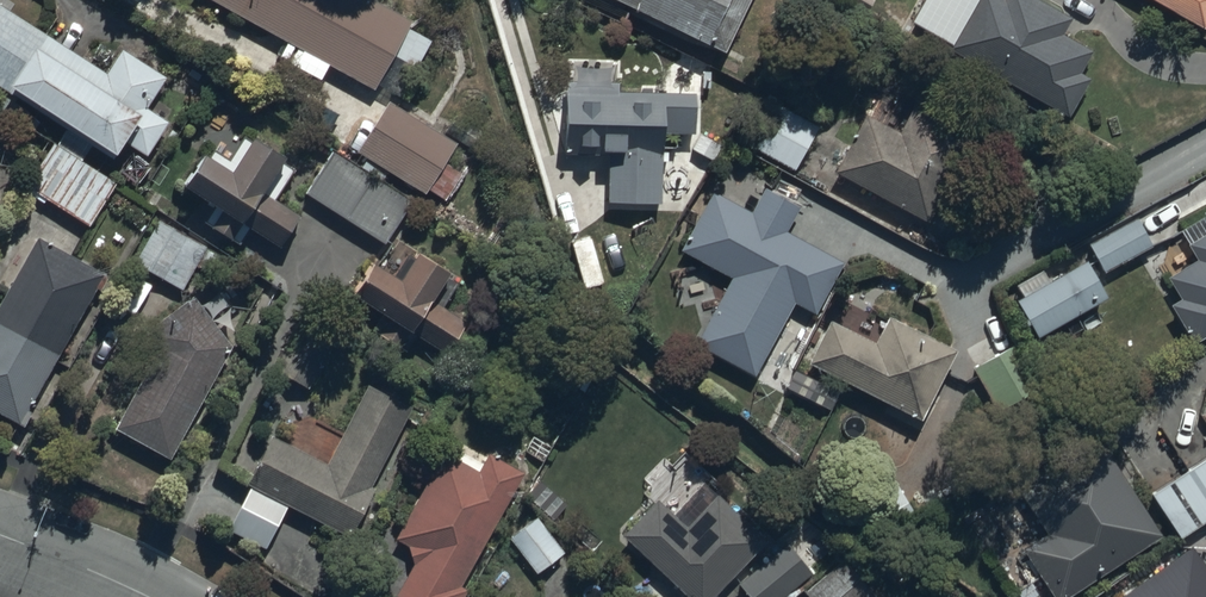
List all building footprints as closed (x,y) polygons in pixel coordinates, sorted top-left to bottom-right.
[(113,155),(124,138),(146,152),(169,116),(149,103),(168,73),(122,43),(106,68),(1,0),(0,0),(0,82),(113,155)] [(376,85),(378,81),(400,93),(431,37),(407,24),(411,16),(381,0),(220,0),(373,84),(376,85)] [(725,46),(748,0),(631,0),(725,46)] [(1048,0),(1000,0),(969,55),(1070,112),(1092,72),(1081,66),(1093,45),(1063,28),(1071,13),(1048,0)] [(1205,27),(1205,0),(1158,0),(1205,27)] [(663,206),(666,136),(697,137),(698,97),(621,94),(622,86),(569,84),(567,155),(612,157),(611,204),(663,206)] [(761,90),(737,133),(795,166),(819,123),(761,90)] [(457,140),(388,96),(369,125),(358,118),(345,139),(425,190),(457,140)] [(866,111),(836,167),(927,217),(972,133),(915,102),(909,114),(890,103),(881,119),(866,111)] [(211,145),(205,142),(184,176),(220,198),(206,221),(240,242),(251,224),(278,241),(299,209),(261,185),(285,146),(255,127),(253,130),(245,126),(231,149),(214,139),(211,145)] [(53,138),(26,181),(90,222),(118,179),(53,138)] [(331,147),(306,189),(386,237),(412,195),(331,147)] [(712,189),(681,246),(732,274),(698,337),(755,368),(794,296),(816,308),(842,260),(786,229),(801,202),(767,183),(752,210),(712,189)] [(160,211),(132,257),(180,286),(207,239),(160,211)] [(1197,336),(1205,330),(1205,211),(1183,225),(1200,254),(1171,271),(1184,294),(1175,298),(1197,336)] [(1090,239),(1105,266),(1151,241),(1137,214),(1090,239)] [(96,284),(101,287),(109,272),(39,232),(0,301),(0,408),(23,421),(31,406),(28,404),(96,284)] [(371,250),(351,285),(385,305),(372,327),(407,347),(416,331),(447,349),(467,316),(432,295),(452,261),(418,241),(402,268),(371,250)] [(1018,293),(1039,331),(1109,292),(1089,255),(1050,277),(1043,265),(1015,280),(1021,291),(1018,293)] [(116,423),(170,453),(232,341),(194,291),(150,323),(165,343),(116,423)] [(307,385),(342,328),(308,308),(273,364),(307,385)] [(830,315),(809,358),(922,413),(956,344),(895,313),(882,341),(830,315)] [(795,368),(786,385),(830,407),(838,389),(795,368)] [(326,460),(271,430),(245,478),(252,482),(228,526),(264,546),(290,499),(350,532),(376,485),(369,481),(413,401),(372,379),(326,460)] [(1027,543),(1061,596),(1163,532),(1105,439),(1023,491),(1048,530),(1027,543)] [(521,469),(488,451),(479,467),(444,448),(397,536),(409,542),(414,559),(393,596),(462,596),(468,586),(460,582),(521,469)] [(1152,490),(1180,532),(1205,515),(1205,455),(1152,490)] [(571,500),(538,472),(524,490),(556,517),(571,500)] [(624,530),(694,596),(708,596),(767,536),(718,488),(686,521),(658,494),(624,530)] [(563,550),(536,513),(508,533),(535,570),(563,550)] [(739,581),(752,596),(777,596),(811,571),(789,542),(739,581)] [(1192,555),(1133,596),(1205,596),(1205,575),(1192,555)] [(853,569),(818,596),(876,596),(853,569)]
